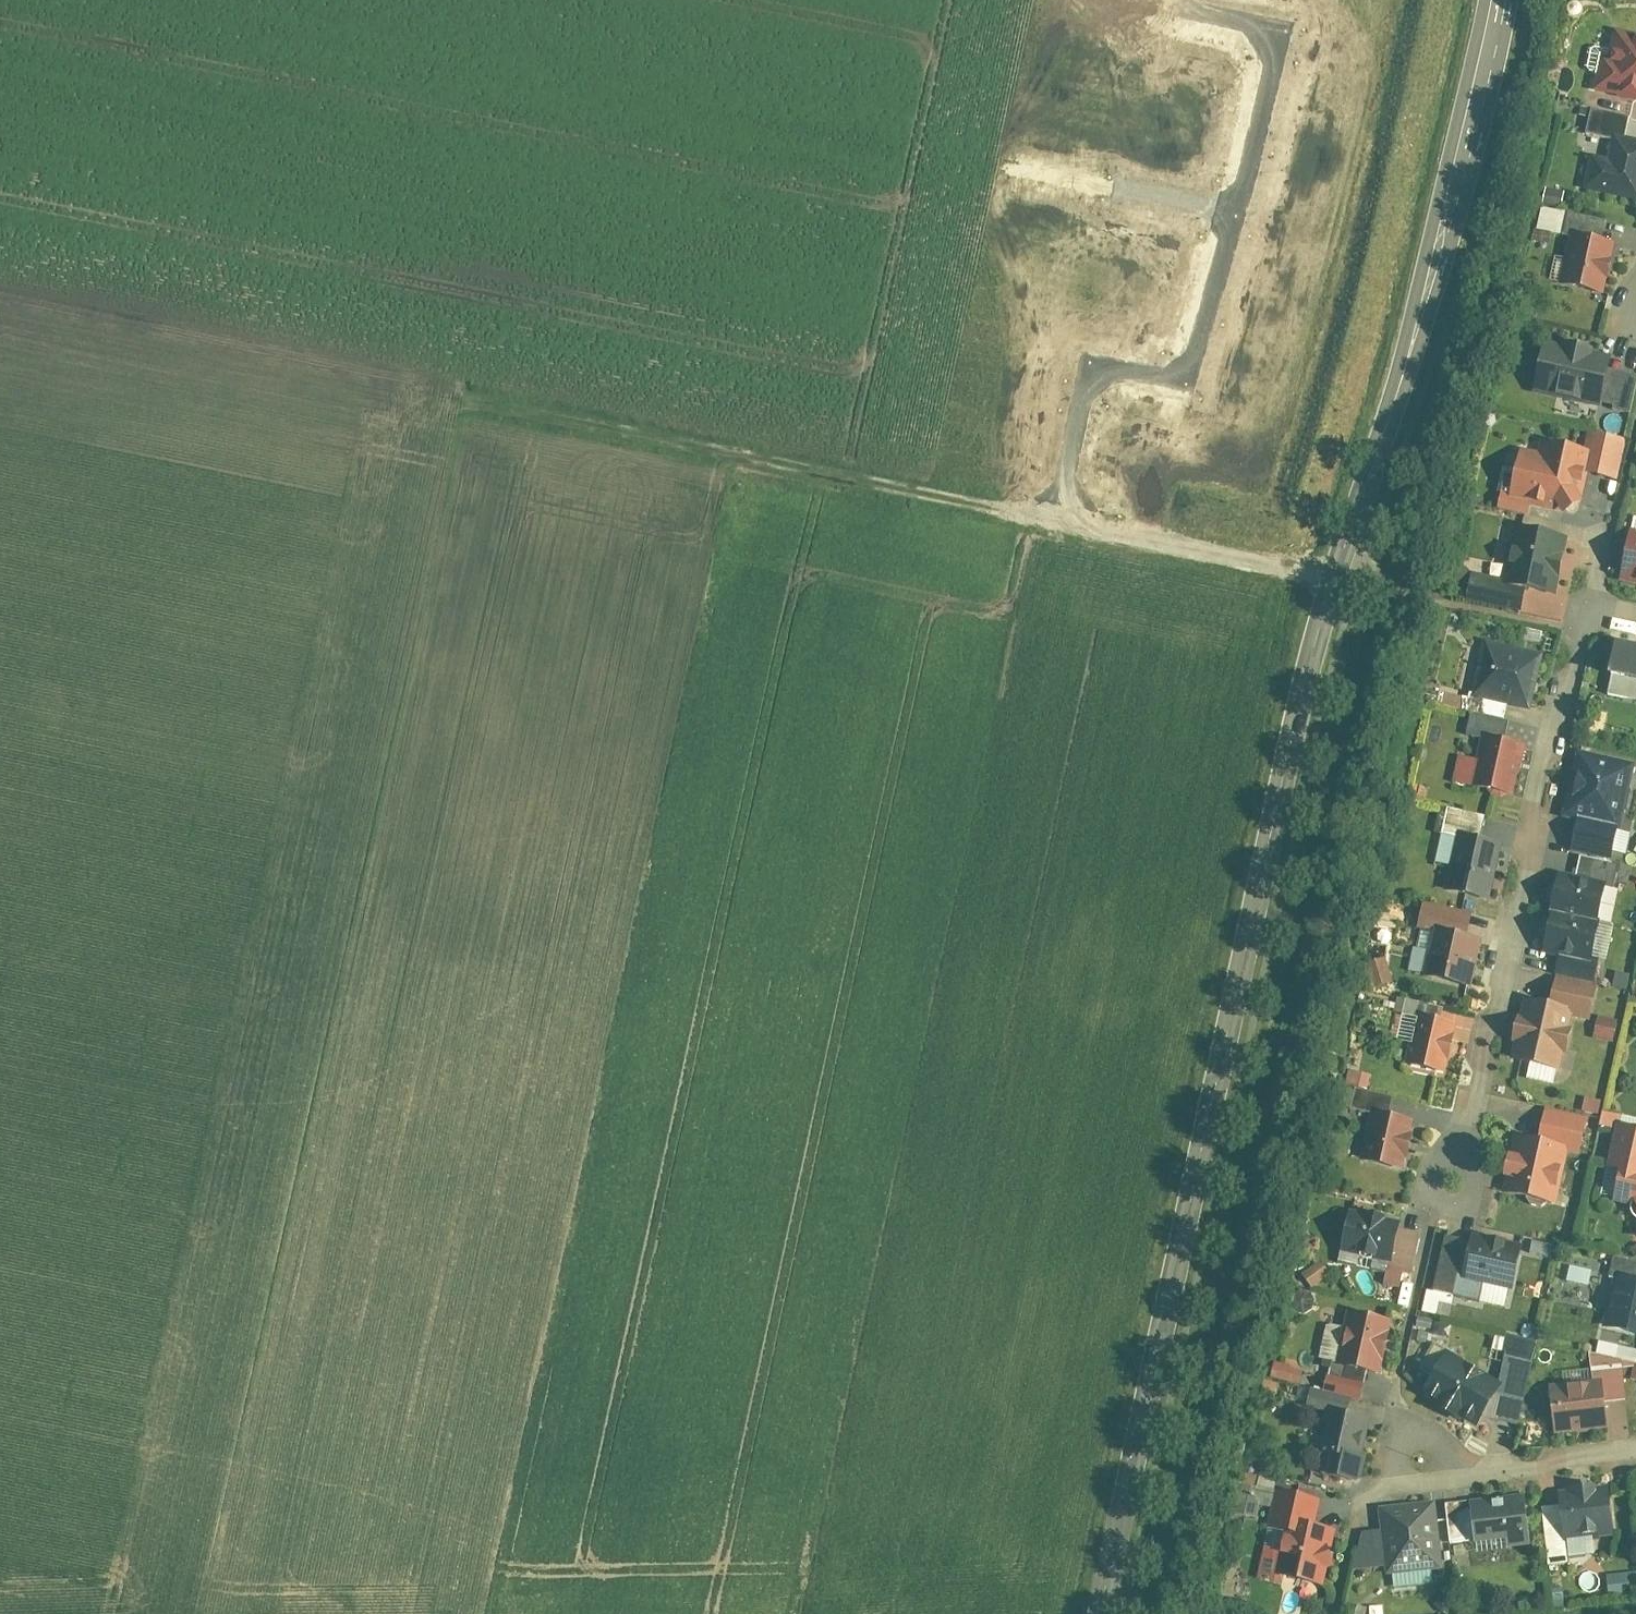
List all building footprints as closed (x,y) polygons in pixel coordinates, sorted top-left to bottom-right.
[(1610,31),(1597,97),(1635,104),(1635,36),(1610,31)] [(1608,140),(1599,191),(1635,197),(1635,145),(1608,140)] [(1539,208),(1534,229),(1557,235),(1562,213),(1539,208)] [(1617,249),(1578,242),(1569,295),(1608,302),(1617,249)] [(1612,360),(1551,349),(1541,402),(1603,413),(1612,360)] [(1544,456),(1520,451),(1511,503),(1579,516),(1591,451),(1547,443),(1544,456)] [(1631,530),(1622,581),(1635,583),(1635,531),(1631,530)] [(1577,546),(1537,538),(1528,596),(1567,603),(1577,546)] [(1530,583),(1472,572),(1467,602),(1524,612),(1530,583)] [(1543,657),(1481,646),(1472,698),(1533,709),(1543,657)] [(1614,647),(1606,685),(1635,691),(1635,651),(1614,647)] [(1523,749),(1484,742),(1474,794),(1514,801),(1523,749)] [(1579,751),(1567,819),(1624,830),(1635,766),(1635,761),(1579,751)] [(1438,835),(1434,863),(1457,867),(1462,838),(1438,835)] [(1498,852),(1463,846),(1453,896),(1489,903),(1498,852)] [(1610,883),(1562,875),(1548,951),(1596,960),(1610,883)] [(1481,944),(1443,937),(1433,988),(1472,995),(1481,944)] [(1389,986),(1388,960),(1366,961),(1367,987),(1389,986)] [(1601,984),(1555,976),(1549,1010),(1595,1018),(1601,984)] [(1572,1014),(1525,1006),(1514,1068),(1561,1076),(1572,1014)] [(1613,1043),(1618,1021),(1596,1016),(1591,1038),(1613,1043)] [(1458,1027),(1415,1019),(1406,1066),(1449,1073),(1458,1027)] [(1592,1121),(1549,1113),(1543,1144),(1586,1152),(1592,1121)] [(1419,1125),(1375,1117),(1364,1175),(1408,1183),(1419,1125)] [(1621,1133),(1610,1194),(1635,1199),(1635,1136),(1621,1133)] [(1564,1149),(1516,1140),(1504,1206),(1552,1215),(1564,1149)] [(1402,1228),(1351,1216),(1342,1256),(1392,1267),(1402,1228)] [(1481,1306),(1486,1284),(1462,1279),(1470,1243),(1451,1238),(1437,1296),(1481,1306)] [(1521,1250),(1471,1239),(1470,1243),(1462,1279),(1486,1284),(1512,1290),(1521,1250)] [(1306,1287),(1326,1279),(1322,1267),(1302,1275),(1306,1287)] [(1569,1267),(1565,1280),(1585,1286),(1589,1273),(1569,1267)] [(1619,1283),(1607,1330),(1635,1337),(1635,1287),(1619,1283)] [(1389,1324),(1346,1316),(1336,1371),(1379,1379),(1389,1324)] [(1503,1386),(1452,1352),(1422,1397),(1474,1430),(1503,1386)] [(1297,1384),(1299,1369),(1269,1364),(1267,1379),(1297,1384)] [(1592,1384),(1545,1390),(1551,1437),(1598,1431),(1592,1384)] [(1374,1417),(1331,1409),(1319,1475),(1362,1483),(1374,1417)] [(1314,1450),(1323,1452),(1330,1416),(1321,1414),(1314,1450)] [(1265,1510),(1271,1480),(1253,1477),(1247,1506),(1265,1510)] [(1606,1492),(1558,1498),(1564,1547),(1612,1541),(1606,1492)] [(1319,1500),(1282,1494),(1275,1531),(1285,1532),(1276,1580),(1324,1589),(1334,1535),(1314,1531),(1319,1500)] [(1526,1500),(1471,1507),(1477,1554),(1532,1547),(1526,1500)] [(1433,1511),(1381,1517),(1383,1535),(1363,1537),(1357,1574),(1388,1570),(1389,1579),(1441,1573),(1433,1511)]
